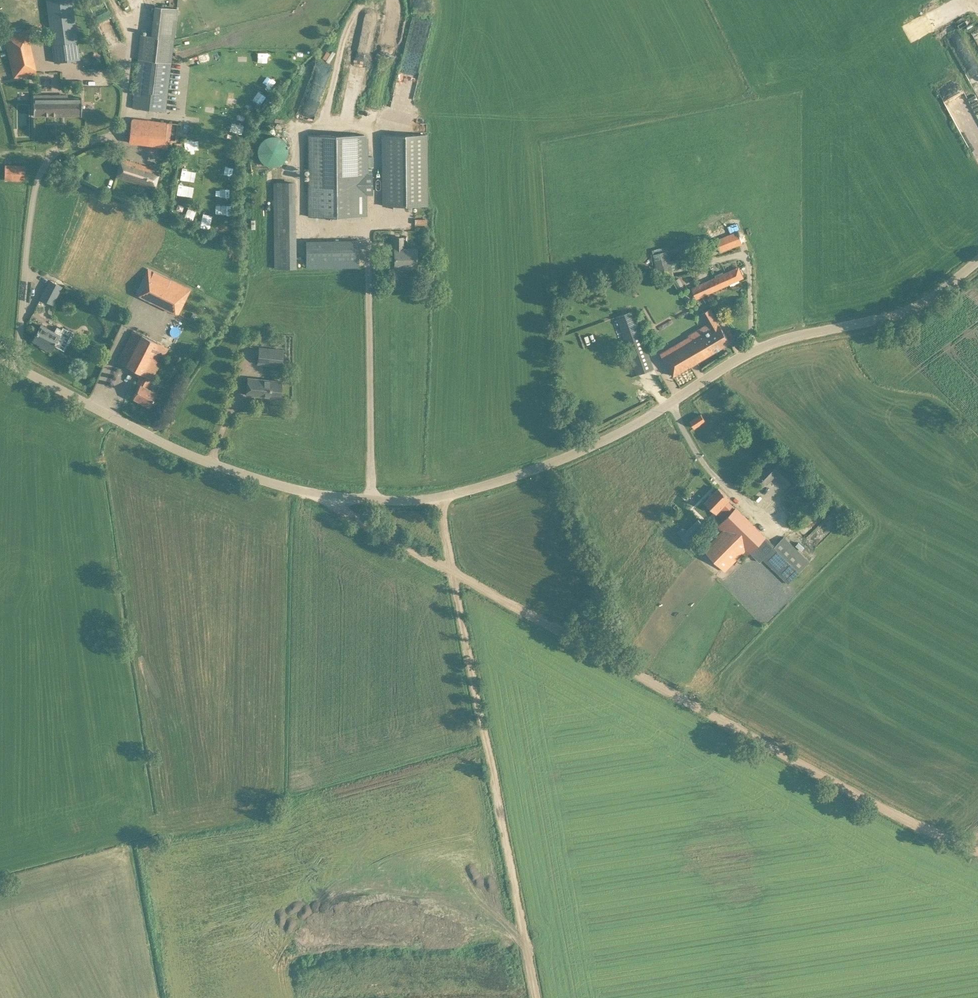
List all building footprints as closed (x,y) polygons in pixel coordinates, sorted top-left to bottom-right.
[(80,58),(72,0),(46,0),(54,61),(80,58)] [(132,108),(165,111),(176,9),(154,6),(150,36),(140,35),(132,108)] [(37,73),(28,32),(3,36),(12,78),(37,73)] [(91,83),(91,90),(82,91),(82,113),(102,113),(101,83),(91,83)] [(67,94),(33,94),(33,115),(81,115),(81,96),(67,96),(67,94)] [(167,122),(141,119),(131,118),(129,142),(164,146),(167,122)] [(309,134),(309,217),(367,216),(367,193),(373,193),(372,174),(367,174),(367,134),(309,134)] [(382,134),(382,206),(428,205),(428,134),(382,134)] [(260,136),(257,163),(283,165),(286,139),(260,136)] [(175,154),(177,166),(188,164),(186,152),(175,154)] [(122,158),(116,177),(154,188),(159,170),(122,158)] [(5,179),(14,179),(24,180),(25,166),(5,165),(5,179)] [(181,169),(180,179),(191,180),(191,170),(181,169)] [(295,183),(273,183),(273,194),(273,203),(274,268),(296,268),(295,193),(295,183)] [(738,230),(716,239),(721,252),(743,243),(738,230)] [(403,249),(402,237),(394,237),(395,249),(394,249),(394,268),(416,267),(416,248),(403,249)] [(306,241),(306,251),(306,267),(358,267),(358,240),(306,241)] [(668,251),(653,254),(656,268),(659,280),(674,276),(673,269),(681,267),(679,259),(670,261),(668,251)] [(716,278),(698,286),(702,296),(743,277),(742,276),(744,275),(741,269),(740,270),(739,267),(730,271),(724,274),(723,272),(715,276),(716,278)] [(170,282),(153,274),(144,291),(172,306),(169,311),(177,315),(190,290),(171,280),(170,282)] [(50,280),(41,298),(52,304),(61,286),(50,280)] [(689,336),(660,353),(668,367),(674,375),(714,352),(730,342),(710,309),(702,313),(708,323),(711,330),(704,334),(703,332),(691,339),(689,336)] [(617,316),(634,365),(637,375),(654,369),(633,310),(617,316)] [(41,325),(33,340),(43,345),(42,346),(51,351),(54,345),(63,350),(67,344),(68,344),(74,334),(63,328),(62,330),(57,327),(54,332),(41,325)] [(134,330),(122,352),(118,361),(142,374),(138,380),(141,382),(133,398),(149,406),(156,393),(147,388),(168,348),(134,330)] [(281,365),(283,350),(259,348),(258,363),(281,365)] [(248,378),(246,394),(280,398),(282,381),(248,378)] [(701,414),(690,421),(694,427),(705,420),(701,414)] [(758,475),(765,481),(767,483),(775,476),(787,486),(796,477),(775,458),(758,475)] [(719,488),(705,502),(712,509),(716,513),(717,512),(724,519),(736,507),(728,500),(730,498),(719,488)] [(723,530),(704,550),(725,571),(745,551),(748,555),(750,553),(760,562),(763,559),(788,584),(810,562),(784,536),(775,546),(765,537),(766,536),(736,507),(724,519),(718,526),(723,530)] [(704,520),(687,537),(694,543),(710,526),(704,520)]
